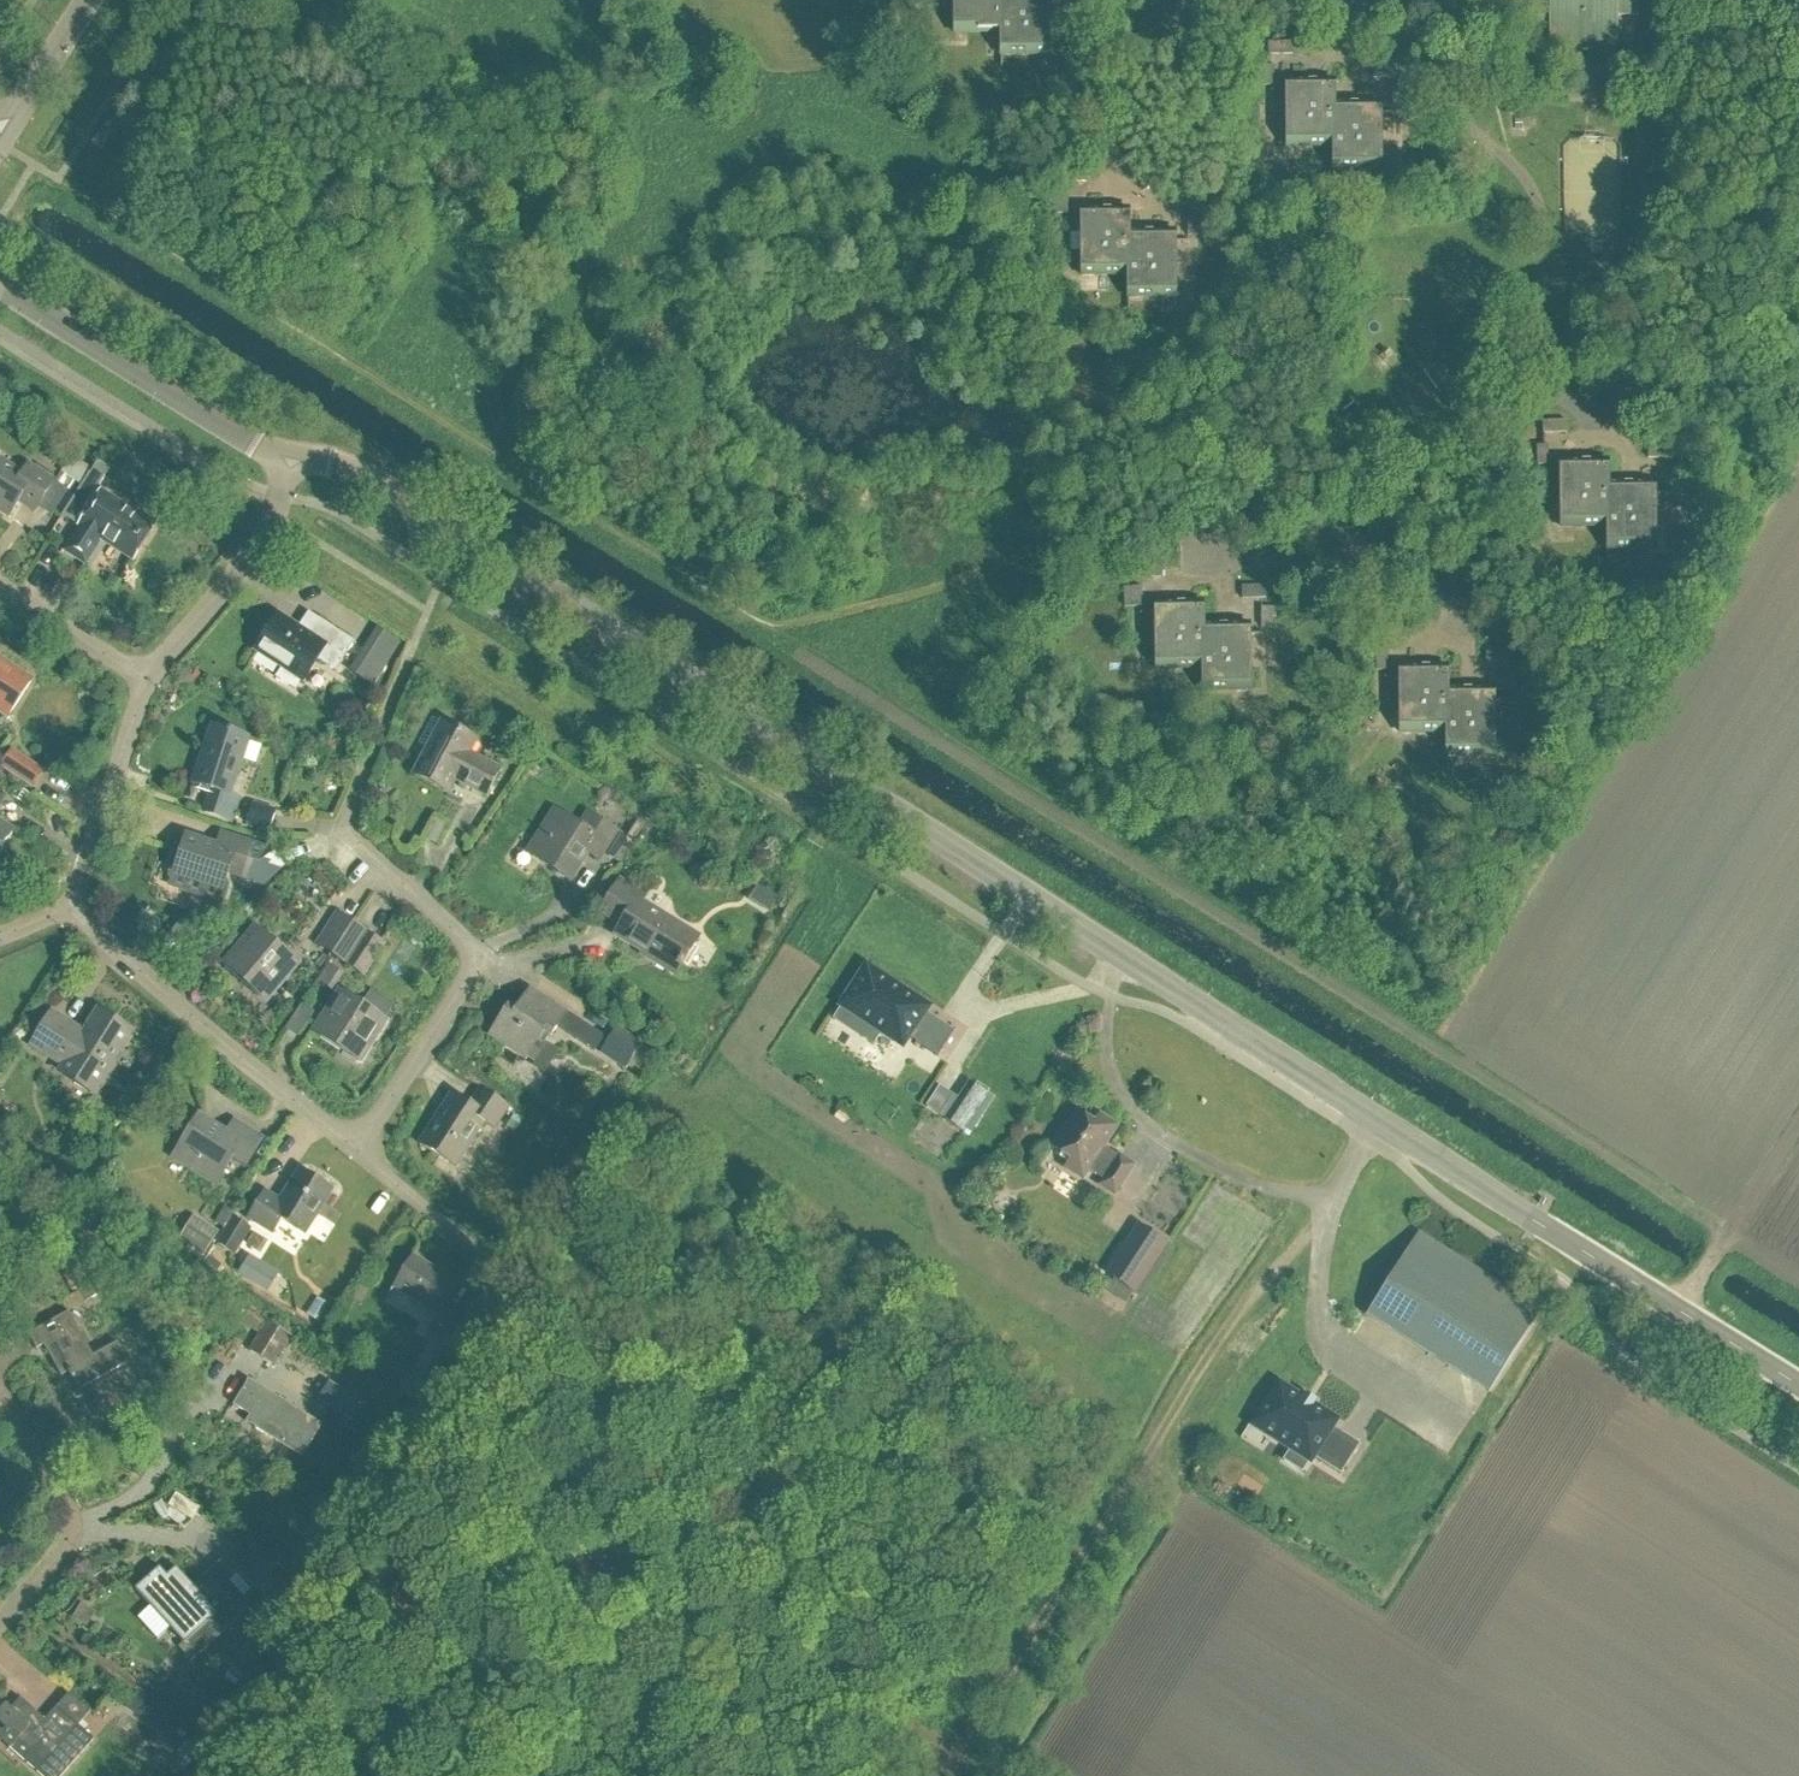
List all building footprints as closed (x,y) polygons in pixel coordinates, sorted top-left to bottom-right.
[(954,34),(1000,33),(1000,56),(1048,56),(1048,0),(954,0),(954,34)] [(1637,0),(1533,0),(1533,2),(1549,2),(1550,51),(1593,50),(1593,61),(1616,61),(1616,17),(1637,16),(1637,0)] [(1268,54),(1290,54),(1290,41),(1268,42),(1268,54)] [(1398,81),(1398,68),(1374,68),(1374,81),(1398,81)] [(1334,104),(1334,82),(1286,82),(1286,148),(1333,148),(1333,170),(1380,170),(1380,104),(1334,104)] [(1392,107),(1405,106),(1404,86),(1392,86),(1392,107)] [(1060,187),(1086,186),(1086,174),(1059,174),(1060,187)] [(1050,220),(1065,219),(1064,198),(1050,198),(1050,220)] [(1128,232),(1128,209),(1080,210),(1081,276),(1127,276),(1128,299),(1175,298),(1174,232),(1128,232)] [(1198,241),(1199,221),(1185,221),(1185,241),(1198,241)] [(1568,436),(1568,423),(1544,424),(1544,437),(1568,436)] [(1678,462),(1679,449),(1649,448),(1648,461),(1678,462)] [(0,460),(0,513),(8,519),(21,499),(37,509),(54,483),(28,466),(22,475),(0,460)] [(1607,484),(1607,461),(1560,462),(1560,528),(1607,528),(1607,550),(1654,550),(1654,483),(1607,484)] [(80,487),(88,474),(68,462),(60,475),(80,487)] [(1667,490),(1681,490),(1680,469),(1667,470),(1667,490)] [(91,476),(64,518),(75,526),(102,483),(91,476)] [(135,516),(100,494),(78,528),(80,529),(65,553),(85,566),(101,542),(133,563),(156,527),(137,514),(135,516)] [(1135,581),(1161,581),(1161,568),(1135,569),(1135,581)] [(1241,602),(1264,602),(1264,590),(1240,590),(1241,602)] [(1122,611),(1138,610),(1137,591),(1121,592),(1122,611)] [(1203,625),(1202,603),(1154,604),(1156,670),(1202,669),(1202,692),(1250,691),(1249,625),(1203,625)] [(1273,631),(1273,611),(1259,611),(1259,631),(1273,631)] [(279,619),(257,653),(283,670),(276,680),(293,692),(300,681),(313,659),(335,673),(353,645),(316,620),(305,636),(279,619)] [(364,650),(350,672),(373,687),(387,664),(364,650)] [(1512,666),(1512,653),(1487,652),(1487,665),(1512,666)] [(1377,674),(1389,673),(1388,653),(1376,653),(1377,674)] [(29,680),(0,661),(0,713),(5,716),(29,680)] [(1447,690),(1447,667),(1399,667),(1400,734),(1446,734),(1446,756),(1493,756),(1493,689),(1447,690)] [(1507,696),(1520,695),(1519,674),(1506,675),(1507,696)] [(440,724),(432,720),(418,745),(426,749),(411,777),(448,796),(455,784),(485,800),(500,772),(470,756),(477,742),(440,723),(440,724)] [(254,767),(260,747),(247,743),(248,739),(212,727),(192,785),(212,791),(204,814),(231,823),(239,799),(229,796),(240,762),(254,767)] [(33,790),(45,773),(14,751),(1,769),(33,790)] [(272,834),(278,816),(252,808),(245,831),(257,835),(259,830),(272,834)] [(579,829),(554,813),(528,855),(567,880),(585,853),(598,861),(615,835),(587,817),(579,829)] [(15,831),(0,821),(0,855),(15,831)] [(242,877),(252,846),(222,836),(217,851),(186,840),(171,884),(219,900),(228,872),(242,877)] [(621,837),(608,857),(620,865),(633,845),(621,837)] [(675,976),(698,939),(641,904),(645,898),(619,881),(600,912),(622,926),(616,935),(657,960),(655,964),(675,976)] [(316,945),(331,956),(354,923),(339,912),(316,945)] [(354,923),(331,956),(364,979),(387,946),(354,923)] [(267,998),(295,965),(256,931),(227,965),(267,998)] [(333,994),(345,975),(330,965),(318,984),(333,994)] [(840,1009),(832,1020),(834,1021),(836,1019),(857,1034),(865,1021),(902,1045),(907,1037),(937,1057),(954,1032),(895,994),(898,989),(866,968),(840,1009)] [(604,1040),(529,991),(514,1014),(507,1009),(489,1036),(525,1060),(543,1033),(550,1038),(558,1027),(596,1053),(604,1040)] [(360,1060),(383,1022),(340,995),(316,1032),(360,1060)] [(133,1034),(97,1011),(83,1034),(51,1014),(31,1046),(63,1066),(60,1070),(99,1094),(116,1067),(111,1064),(119,1051),(122,1052),(133,1034)] [(617,1028),(600,1055),(624,1071),(641,1044),(617,1028)] [(937,1082),(923,1105),(969,1135),(994,1096),(969,1080),(958,1096),(937,1082)] [(509,1109),(480,1090),(470,1106),(452,1095),(419,1145),(455,1169),(484,1124),(495,1130),(509,1109)] [(1093,1124),(1075,1113),(1052,1147),(1071,1159),(1065,1168),(1081,1179),(1087,1170),(1102,1180),(1099,1185),(1113,1194),(1132,1165),(1103,1146),(1115,1126),(1099,1116),(1093,1124)] [(226,1136),(198,1118),(173,1158),(216,1185),(232,1159),(245,1167),(262,1141),(234,1123),(226,1136)] [(305,1235),(332,1192),(300,1171),(280,1202),(266,1193),(249,1220),(273,1235),(282,1220),(305,1235)] [(225,1209),(214,1225),(223,1230),(233,1214),(225,1209)] [(205,1258),(220,1234),(195,1219),(180,1243),(205,1258)] [(236,1256),(252,1232),(232,1220),(217,1244),(236,1256)] [(1141,1299),(1175,1251),(1142,1227),(1108,1275),(1116,1281),(1109,1291),(1127,1304),(1134,1294),(1141,1299)] [(265,1242),(254,1235),(248,1245),(259,1252),(265,1242)] [(1542,1309),(1419,1235),(1366,1321),(1490,1395),(1542,1309)] [(104,1294),(90,1268),(102,1261),(94,1248),(58,1268),(72,1293),(77,1291),(79,1295),(62,1305),(65,1310),(68,1308),(71,1313),(104,1294)] [(208,1258),(204,1265),(219,1274),(223,1268),(208,1258)] [(442,1277),(412,1258),(393,1288),(438,1316),(428,1332),(443,1342),(461,1315),(446,1305),(459,1284),(444,1274),(442,1277)] [(262,1270),(253,1284),(268,1293),(276,1279),(262,1270)] [(318,1299),(307,1316),(319,1324),(330,1307),(318,1299)] [(274,1367),(291,1336),(247,1311),(236,1331),(240,1333),(234,1344),(274,1367)] [(95,1357),(71,1315),(30,1338),(38,1352),(45,1348),(62,1378),(70,1374),(74,1381),(76,1380),(83,1391),(131,1364),(120,1343),(95,1357)] [(449,1342),(423,1382),(438,1391),(463,1351),(449,1342)] [(303,1459),(323,1427),(250,1381),(234,1406),(260,1422),(255,1430),(303,1459)] [(367,1407),(330,1383),(318,1402),(355,1425),(367,1407)] [(1296,1447),(1340,1475),(1360,1444),(1332,1426),(1335,1420),(1313,1406),(1316,1401),(1304,1393),(1301,1399),(1279,1385),(1254,1425),(1293,1451),(1296,1447)] [(280,1618),(296,1604),(288,1594),(299,1585),(282,1566),(255,1590),(280,1618)] [(184,1644),(179,1648),(193,1663),(198,1659),(253,1610),(244,1600),(217,1570),(196,1589),(178,1569),(167,1578),(161,1571),(138,1592),(148,1604),(167,1625),(184,1644)] [(136,1695),(128,1709),(142,1718),(151,1704),(151,1703),(137,1694),(136,1695)] [(95,1742),(77,1726),(58,1710),(46,1723),(21,1701),(13,1709),(8,1704),(0,1713),(0,1740),(40,1775),(65,1775),(95,1742)] [(169,1761),(184,1743),(166,1728),(151,1746),(169,1761)]
